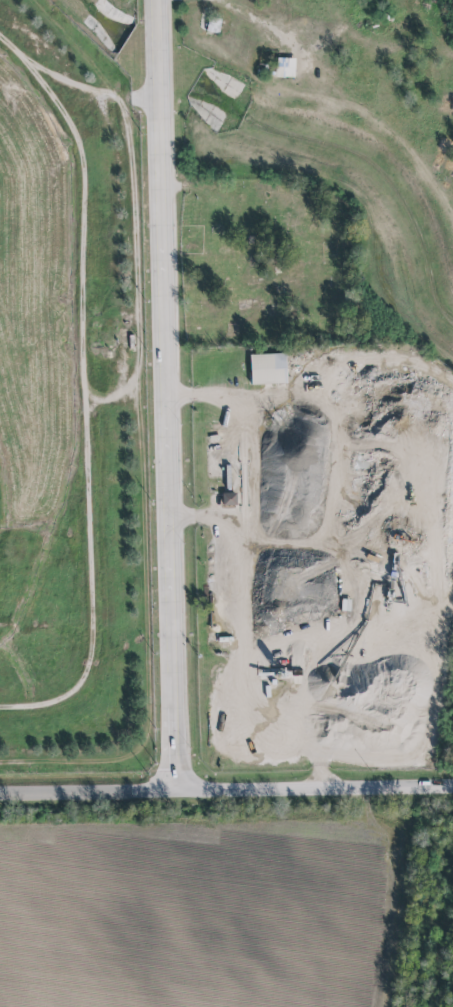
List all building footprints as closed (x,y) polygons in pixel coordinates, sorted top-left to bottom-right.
[(276,77),(295,78),(296,58),(277,58),(276,77)] [(288,383),(287,353),(251,355),(252,384),(288,383)] [(223,494),(223,506),(237,505),(237,493),(223,494)]
